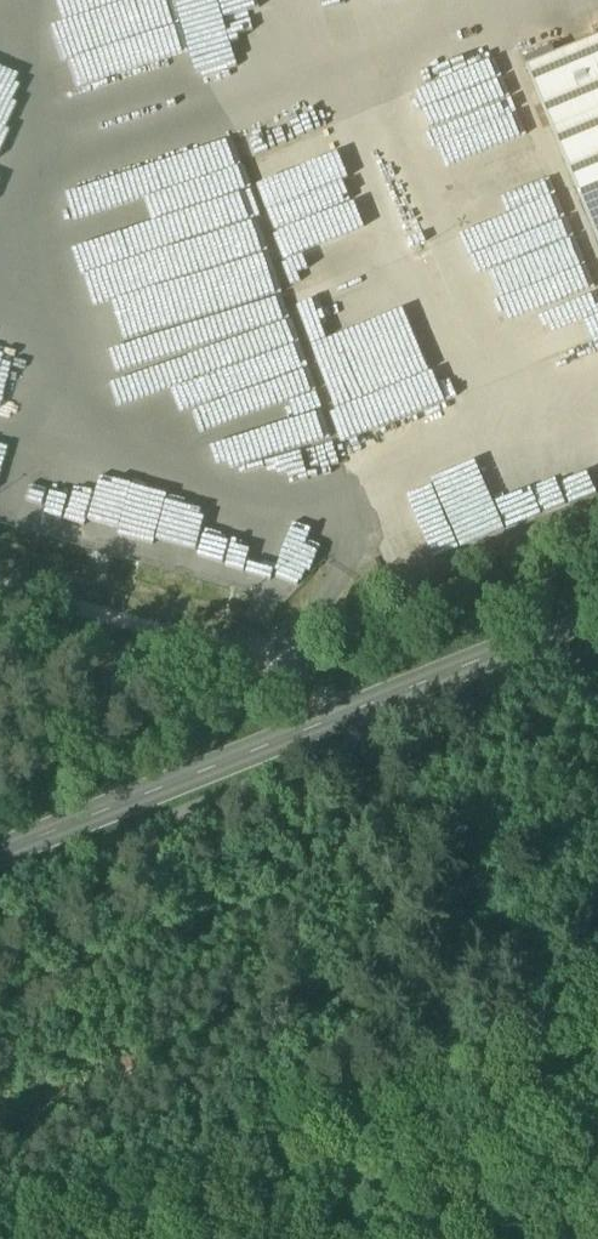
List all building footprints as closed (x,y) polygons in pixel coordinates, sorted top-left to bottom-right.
[(102,11),(113,52),(74,62),(91,127),(227,92),(203,0),(144,0),(102,11)] [(223,8),(261,0),(221,0),(223,8)] [(556,57),(527,69),(526,70),(597,243),(597,40),(556,57)] [(523,60),(527,69),(556,57),(552,48),(523,60)] [(431,476),(404,485),(417,527),(392,536),(400,562),(380,569),(383,578),(478,547),(467,514),(446,521),(431,476)]
